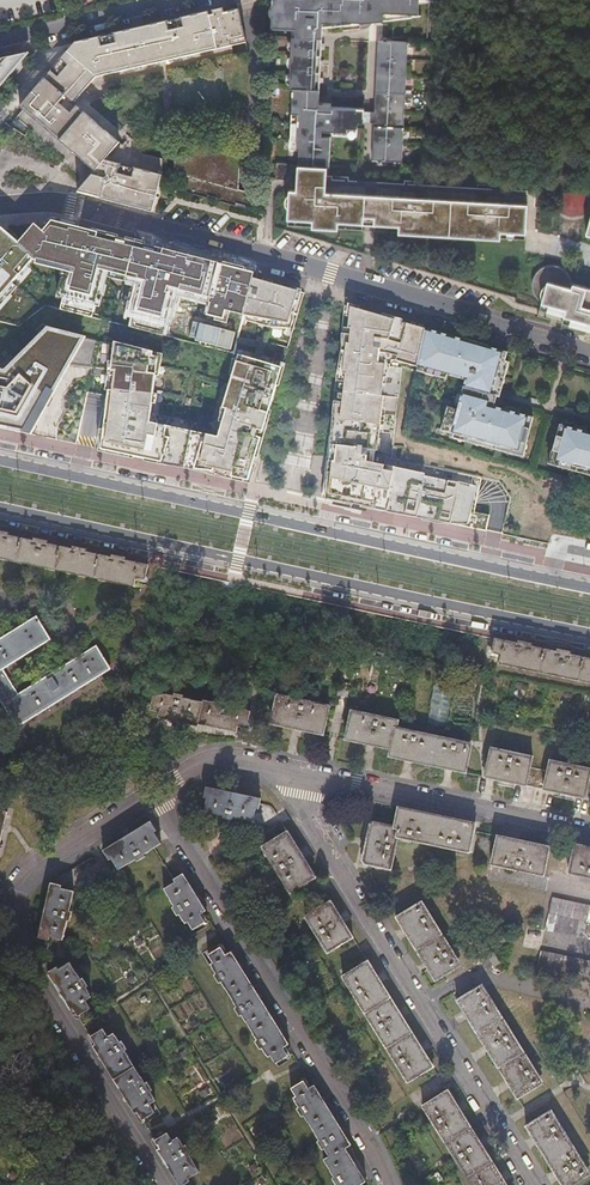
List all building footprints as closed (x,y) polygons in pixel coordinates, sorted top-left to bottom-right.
[(272,27),(296,29),(293,115),(299,115),(296,167),(327,169),(329,132),(355,134),(363,110),(318,108),(323,25),(371,26),(371,13),(381,13),(417,16),(418,0),(274,0),(272,27)] [(222,11),(168,23),(74,45),(36,90),(20,109),(72,155),(83,164),(94,174),(76,195),(151,212),(161,177),(105,161),(119,145),(73,106),(94,79),(230,48),(222,11)] [(404,163),(407,45),(382,43),(377,162),(404,163)] [(29,55),(0,61),(0,89),(29,55)] [(287,183),(288,166),(277,166),(276,182),(287,183)] [(528,206),(326,194),(327,169),(296,167),(293,167),(292,192),(289,192),(289,196),(288,197),(288,198),(287,199),(286,200),(286,201),(286,202),(286,204),(286,205),(286,207),(286,208),(287,208),(287,209),(288,210),(288,211),(288,214),(295,214),(295,221),(313,223),(320,223),(320,229),(313,228),(313,230),(338,231),(339,224),(364,226),(364,218),(375,219),(374,226),(399,227),(399,235),(425,236),(425,235),(418,234),(418,229),(425,229),(475,232),(482,233),(482,238),(475,238),(475,239),(501,241),(501,234),(519,235),(519,228),(526,228),(528,206)] [(48,221),(37,231),(30,225),(13,244),(0,233),(0,299),(34,260),(73,269),(58,311),(90,317),(102,274),(137,282),(128,326),(164,335),(176,294),(208,303),(205,314),(222,318),(224,309),(243,314),(251,276),(255,271),(226,264),(170,251),(99,233),(48,221)] [(584,289),(573,286),(573,283),(571,279),(570,276),(568,273),(565,271),(564,271),(561,269),(558,268),(555,267),(551,267),(548,268),(544,269),(541,271),(540,271),(541,272),(539,281),(534,280),(533,283),(533,286),(533,290),(534,294),(535,295),(536,298),(538,301),(541,303),(542,304),(545,306),(548,307),(550,307),(547,314),(564,318),(571,320),(569,327),(588,332),(589,333),(589,291),(584,289)] [(268,281),(251,276),(243,314),(271,320),(270,328),(290,329),(304,291),(268,281)] [(545,306),(542,304),(540,312),(547,314),(550,307),(548,307),(545,306)] [(417,370),(425,332),(375,315),(348,307),(326,497),(486,531),(489,515),(474,513),(481,478),(391,460),(401,365),(417,370)] [(564,318),(562,325),(569,327),(571,320),(564,318)] [(30,435),(84,337),(45,328),(0,368),(0,429),(30,435)] [(496,404),(496,399),(508,356),(425,332),(417,370),(467,383),(458,414),(448,411),(442,434),(480,444),(480,446),(501,452),(502,450),(521,455),(523,448),(526,448),(534,421),(494,410),(495,408),(496,404)] [(161,354),(114,342),(95,450),(245,483),(280,366),(236,353),(211,437),(149,423),(161,354)] [(561,428),(554,456),(557,457),(555,464),(574,469),(573,472),(588,476),(589,473),(589,474),(589,436),(561,428)] [(14,564),(19,540),(5,537),(5,536),(0,535),(0,561),(14,564)] [(14,564),(53,572),(58,548),(44,545),(44,544),(36,542),(34,543),(19,540),(14,564)] [(92,581),(97,556),(83,553),(82,551),(75,550),(74,552),(58,548),(53,572),(92,581)] [(112,560),(97,556),(92,581),(132,589),(134,580),(144,583),(147,566),(121,561),(121,560),(114,559),(112,560)] [(59,634),(47,613),(0,642),(0,678),(26,721),(117,666),(105,645),(30,690),(13,664),(59,634)] [(539,675),(544,651),(528,647),(528,646),(524,645),(520,645),(520,646),(494,640),(491,656),(500,658),(498,667),(539,675)] [(539,675),(577,683),(583,659),(569,656),(569,655),(564,654),(560,653),(559,654),(544,651),(539,675)] [(589,686),(589,660),(583,659),(577,683),(589,686)] [(196,726),(197,723),(201,701),(183,697),(183,695),(174,692),(173,695),(163,692),(162,694),(153,692),(149,707),(159,709),(157,718),(196,726)] [(320,727),(324,728),(329,708),(276,697),(270,725),(318,735),(320,727)] [(238,723),(247,726),(250,712),(241,709),(241,708),(231,706),(231,703),(221,700),(220,704),(202,699),(201,701),(197,723),(236,732),(238,723)] [(391,751),(395,729),(396,722),(351,712),(346,733),(351,734),(349,742),(391,751)] [(430,766),(436,738),(395,729),(391,751),(389,758),(430,766)] [(430,766),(465,774),(471,745),(436,738),(430,766)] [(525,787),(529,769),(532,758),(491,750),(485,777),(525,787)] [(585,799),(589,775),(589,771),(550,762),(548,774),(544,790),(585,799)] [(525,787),(544,790),(548,774),(529,769),(525,787)] [(203,812),(252,823),(255,809),(258,810),(261,799),(206,787),(203,798),(206,799),(203,812)] [(393,837),(428,845),(435,815),(400,808),(395,828),(393,837)] [(469,854),(476,824),(435,815),(428,845),(469,854)] [(150,822),(101,851),(108,860),(110,859),(117,870),(135,859),(137,862),(145,857),(143,854),(160,844),(154,833),(156,832),(150,822)] [(363,864),(370,866),(385,870),(393,837),(395,828),(373,823),(368,825),(361,861),(363,864)] [(290,838),(288,834),(281,838),(283,842),(290,838)] [(549,848),(497,837),(491,866),(543,877),(549,848)] [(283,842),(281,838),(263,849),(291,895),(308,883),(306,879),(312,875),(290,838),(283,842)] [(575,845),(568,874),(589,879),(589,848),(575,845)] [(206,912),(183,874),(172,879),(175,883),(163,890),(174,907),(171,909),(177,918),(180,915),(185,924),(187,923),(192,933),(205,924),(200,915),(206,912)] [(308,883),(315,879),(312,875),(306,879),(308,883)] [(50,882),(37,936),(49,939),(50,936),(62,939),(74,890),(61,887),(62,884),(50,882)] [(589,923),(589,907),(552,898),(549,914),(589,923)] [(353,939),(331,904),(306,919),(327,954),(353,939)] [(397,919),(416,950),(441,935),(423,907),(417,911),(415,908),(397,919)] [(549,914),(545,930),(589,940),(589,923),(549,914)] [(416,950),(436,982),(454,971),(451,966),(458,962),(441,935),(416,950)] [(213,963),(210,965),(216,974),(214,975),(219,984),(222,983),(232,1001),(243,992),(238,984),(248,979),(231,952),(226,956),(221,948),(208,955),(213,963)] [(540,951),(537,967),(589,979),(589,962),(540,951)] [(493,968),(500,964),(496,956),(488,961),(493,968)] [(451,966),(454,971),(461,967),(458,962),(451,966)] [(71,1008),(77,1017),(90,1009),(84,1000),(90,997),(85,988),(87,987),(82,978),(80,980),(69,963),(58,969),(57,966),(46,973),(69,1010),(71,1008)] [(390,998),(368,963),(343,979),(364,1014),(390,998)] [(273,1019),(248,979),(238,984),(243,992),(232,1001),(237,1008),(234,1009),(240,1017),(242,1017),(247,1025),(259,1018),(264,1025),(273,1019)] [(477,1033),(502,1018),(484,990),(478,994),(476,990),(457,1002),(477,1033)] [(390,998),(364,1014),(386,1048),(411,1033),(390,998)] [(289,1045),(273,1019),(264,1025),(259,1018),(247,1025),(257,1041),(254,1042),(260,1051),(262,1049),(268,1058),(270,1057),(275,1065),(276,1064),(288,1057),(284,1049),(289,1045)] [(477,1033),(499,1068),(523,1053),(502,1018),(477,1033)] [(91,1046),(112,1081),(134,1068),(124,1052),(126,1049),(121,1041),(118,1042),(112,1033),(106,1036),(102,1029),(89,1037),(93,1044),(91,1046)] [(411,1033),(386,1048),(408,1083),(433,1068),(411,1033)] [(499,1068),(518,1099),(536,1088),(533,1083),(540,1079),(523,1053),(499,1068)] [(148,1106),(153,1102),(155,1101),(149,1093),(152,1090),(147,1082),(144,1084),(134,1068),(112,1081),(133,1114),(135,1112),(141,1120),(152,1112),(148,1106)] [(533,1083),(536,1088),(543,1084),(540,1079),(533,1083)] [(309,1089),(304,1081),(291,1089),(296,1097),(293,1099),(299,1108),(297,1109),(302,1118),(305,1117),(315,1133),(326,1125),(322,1118),(331,1112),(315,1086),(309,1089)] [(423,1107),(445,1143),(470,1128),(448,1092),(423,1107)] [(352,1145),(331,1112),(322,1118),(326,1125),(315,1133),(320,1141),(317,1142),(323,1151),(325,1150),(330,1159),(337,1155),(342,1161),(351,1156),(346,1149),(352,1145)] [(526,1128),(546,1159),(570,1144),(553,1116),(547,1120),(544,1117),(526,1128)] [(466,1178),(491,1162),(470,1128),(445,1143),(466,1178)] [(177,1184),(184,1184),(188,1182),(187,1179),(198,1172),(188,1155),(191,1153),(185,1145),(183,1146),(177,1137),(175,1138),(170,1141),(165,1133),(153,1141),(158,1148),(155,1150),(177,1184)] [(562,1184),(575,1184),(584,1180),(580,1175),(587,1171),(570,1144),(546,1159),(562,1184)] [(330,1159),(324,1162),(334,1178),(331,1179),(335,1184),(360,1184),(367,1182),(353,1160),(351,1156),(342,1161),(337,1155),(330,1159)] [(491,1162),(466,1178),(471,1184),(505,1184),(491,1162)] [(580,1175),(584,1180),(589,1176),(587,1171),(580,1175)]
